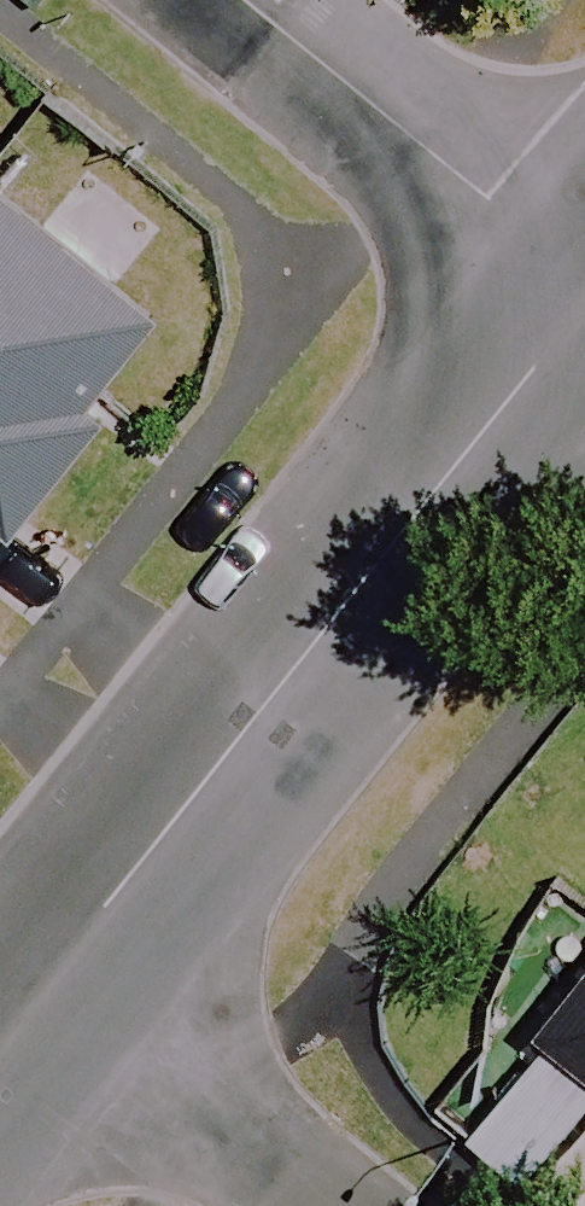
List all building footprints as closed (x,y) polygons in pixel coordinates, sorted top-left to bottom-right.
[(23,527),(116,408),(101,396),(169,307),(0,176),(0,510),(23,527)] [(450,1134),(525,1194),(584,1118),(584,964),(450,1134)]
